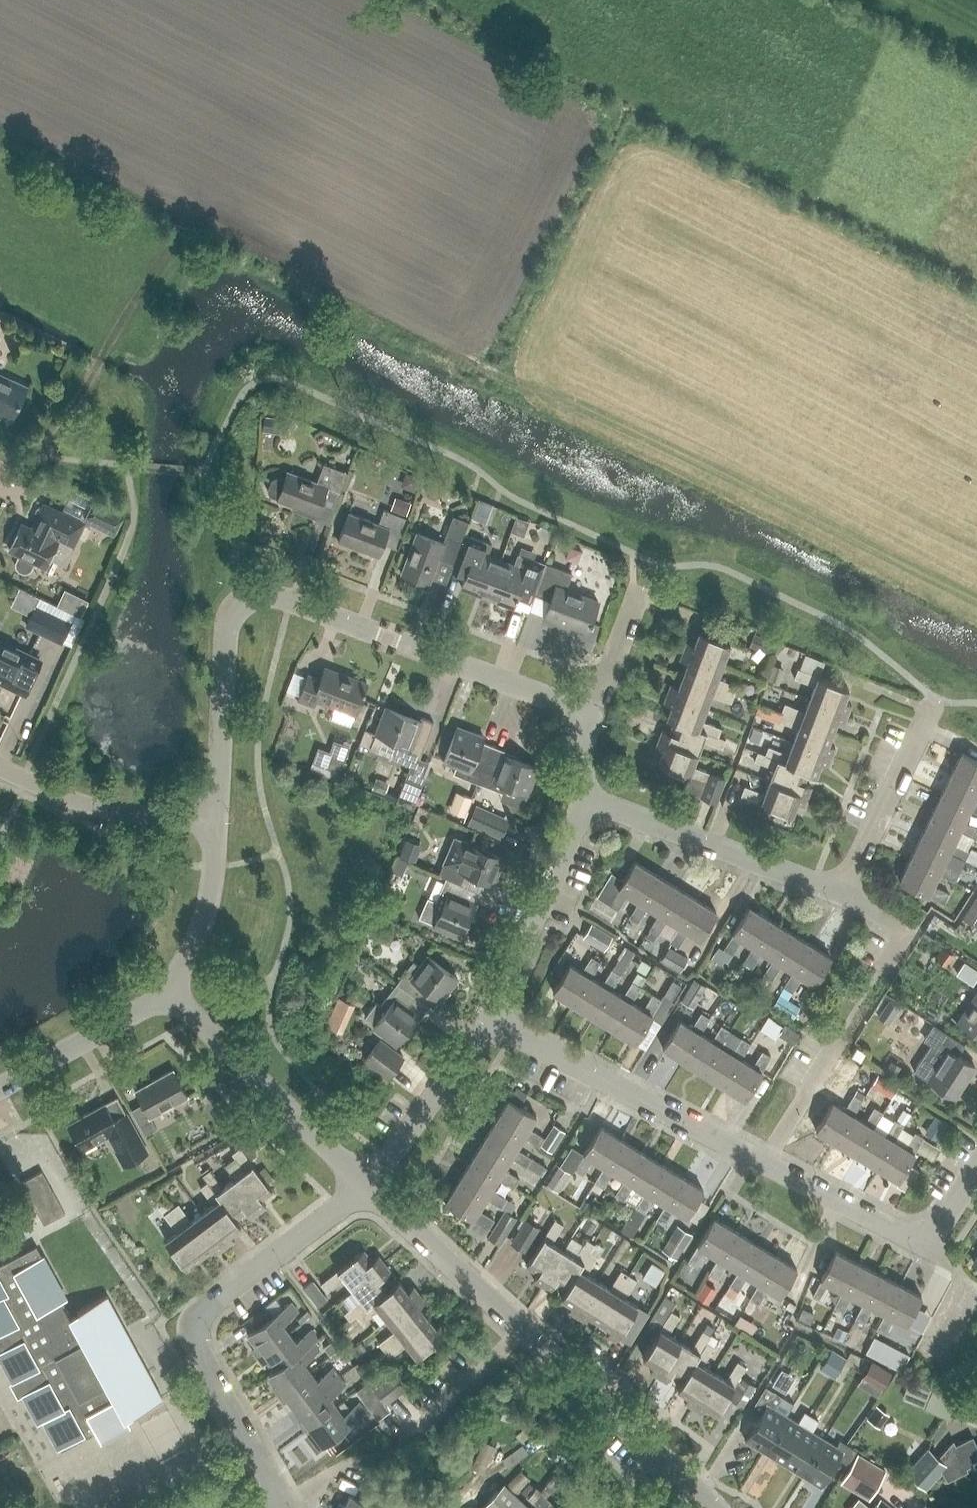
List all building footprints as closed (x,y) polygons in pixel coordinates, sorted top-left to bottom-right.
[(11,420),(26,387),(0,375),(0,415),(11,420)] [(287,435),(289,419),(263,416),(261,432),(287,435)] [(270,496),(277,498),(277,500),(317,514),(315,519),(329,524),(348,472),(324,463),(317,482),(287,471),(284,480),(276,477),(272,479),(267,491),(270,496)] [(420,477),(406,472),(400,487),(415,492),(420,477)] [(96,494),(84,520),(113,534),(126,509),(96,494)] [(411,503),(395,497),(391,510),(407,515),(411,503)] [(45,567),(50,557),(64,564),(72,549),(71,548),(82,524),(65,516),(66,515),(44,504),(42,507),(39,507),(37,509),(35,512),(35,516),(37,518),(32,529),(21,524),(9,550),(19,555),(15,563),(16,567),(18,571),(22,573),(27,573),(31,570),(34,562),(45,567)] [(379,524),(349,513),(338,541),(379,556),(384,544),(397,549),(408,519),(384,510),(379,524)] [(528,538),(536,519),(522,514),(515,532),(528,538)] [(452,516),(443,543),(416,533),(401,574),(429,584),(439,558),(452,563),(460,541),(461,541),(468,522),(452,516)] [(500,561),(487,556),(492,545),(465,535),(453,567),(467,572),(461,587),(487,597),(500,561)] [(583,551),(570,547),(566,559),(578,564),(583,551)] [(513,566),(500,561),(487,597),(513,606),(519,591),(533,596),(544,564),(518,554),(513,566)] [(564,621),(588,630),(598,602),(566,590),(572,574),(547,564),(535,595),(550,600),(544,618),(563,625),(564,621)] [(64,605),(90,614),(96,597),(70,588),(64,605)] [(85,619),(39,597),(26,624),(71,646),(85,619)] [(687,642),(684,651),(721,666),(727,652),(747,660),(751,650),(729,642),(729,643),(699,632),(694,645),(687,642)] [(780,643),(754,634),(750,647),(775,657),(780,643)] [(25,695),(42,660),(0,640),(0,683),(25,695)] [(717,678),(721,666),(684,651),(680,660),(688,663),(683,674),(734,694),(737,685),(717,678)] [(773,664),(768,680),(779,685),(785,669),(773,664)] [(355,715),(367,684),(325,668),(321,679),(308,674),(297,702),(311,707),(314,699),(355,715)] [(815,686),(810,699),(848,713),(851,704),(844,701),(848,689),(819,677),(798,669),(794,678),(815,686)] [(671,685),(667,695),(705,710),(710,695),(731,703),(734,694),(683,674),(678,687),(671,685)] [(667,718),(674,721),(718,737),(721,728),(701,721),(705,710),(667,695),(664,703),(672,706),(667,718)] [(805,711),(784,704),(781,712),(832,730),(837,720),(844,722),(848,713),(810,699),(805,711)] [(375,733),(396,742),(389,758),(407,765),(410,756),(419,759),(433,722),(421,717),(419,721),(385,707),(375,733)] [(827,744),(832,730),(781,712),(778,721),(798,729),(794,741),(832,755),(835,747),(827,744)] [(726,740),(718,737),(674,721),(670,733),(662,730),(658,741),(696,756),(702,741),(722,748),(726,740)] [(453,774),(478,783),(493,746),(481,742),(483,736),(457,726),(444,761),(456,766),(453,774)] [(753,729),(749,740),(758,744),(762,732),(753,729)] [(323,745),(316,764),(344,774),(355,743),(339,737),(334,749),(323,745)] [(696,756),(658,741),(656,748),(663,751),(658,764),(688,775),(690,776),(684,791),(716,803),(725,778),(692,766),(696,756)] [(828,765),(832,755),(794,741),(789,754),(768,746),(765,754),(808,772),(815,775),(820,762),(828,765)] [(505,751),(493,746),(478,783),(504,793),(507,786),(528,794),(538,768),(504,755),(505,751)] [(804,784),(808,772),(765,754),(765,755),(757,752),(754,761),(775,768),(769,782),(807,796),(811,787),(804,784)] [(951,775),(976,787),(976,761),(961,753),(951,775)] [(424,779),(408,773),(397,801),(401,803),(413,807),(424,779)] [(976,814),(976,802),(974,801),(976,794),(976,787),(951,775),(941,796),(969,810),(976,814)] [(390,783),(376,777),(372,788),(385,794),(390,783)] [(762,804),(762,803),(792,815),(797,802),(804,805),(807,796),(769,782),(765,794),(744,786),(741,795),(762,804)] [(456,792),(448,812),(464,818),(472,798),(456,792)] [(969,810),(941,796),(930,818),(959,831),(975,839),(976,835),(976,829),(963,822),(969,810)] [(467,824),(501,838),(509,820),(475,806),(467,824)] [(930,818),(920,838),(949,852),(965,860),(969,851),(953,843),(959,831),(930,818)] [(943,865),(949,852),(920,838),(910,860),(939,874),(955,881),(959,872),(943,865)] [(406,839),(399,857),(415,863),(422,846),(406,839)] [(455,840),(452,843),(438,874),(446,877),(483,893),(487,882),(493,884),(504,859),(469,844),(460,840),(455,840)] [(965,860),(976,866),(976,851),(971,848),(969,851),(965,860)] [(407,863),(398,860),(393,873),(402,877),(407,863)] [(945,903),(949,894),(933,886),(939,874),(910,860),(899,881),(928,895),(945,903)] [(627,895),(638,902),(654,874),(635,862),(623,880),(611,873),(596,897),(617,910),(627,895)] [(654,874),(638,902),(629,917),(638,922),(647,907),(659,914),(674,886),(654,874)] [(477,905),(483,893),(446,877),(436,901),(427,898),(419,918),(434,925),(434,926),(459,937),(474,904),(477,905)] [(695,899),(674,886),(659,914),(649,929),(658,935),(667,919),(679,926),(695,899)] [(962,918),(976,928),(976,927),(976,898),(976,897),(962,918)] [(716,912),(695,899),(679,926),(669,942),(678,947),(687,932),(699,939),(716,912)] [(769,919),(749,907),(732,934),(733,934),(723,950),(732,955),(742,940),(753,947),(769,919)] [(762,952),(773,959),(790,932),(769,919),(753,947),(744,962),(752,967),(762,952)] [(613,937),(591,924),(582,938),(604,952),(613,937)] [(764,975),(772,980),(782,965),(793,972),(810,945),(790,932),(773,959),(764,975)] [(793,972),(779,995),(772,1007),(793,1020),(800,1007),(787,1000),(802,977),(814,984),(830,957),(810,945),(793,972)] [(626,946),(618,959),(627,964),(634,952),(626,946)] [(688,958),(669,948),(661,961),(679,972),(688,958)] [(947,968),(955,956),(942,948),(934,960),(935,960),(947,968)] [(457,978),(427,956),(419,966),(413,962),(397,983),(429,1007),(436,997),(441,1001),(457,978)] [(600,962),(591,957),(582,972),(569,965),(553,992),(574,1005),(590,977),(600,962)] [(574,1005),(594,1018),(611,990),(620,975),(612,969),(602,985),(590,977),(574,1005)] [(706,987),(694,979),(680,1001),(692,1008),(706,987)] [(623,997),(611,990),(594,1018),(614,1030),(631,1003),(641,987),(632,982),(623,997)] [(421,1018),(429,1007),(397,983),(381,1004),(377,1001),(365,1017),(376,1025),(373,1028),(396,1045),(418,1015),(421,1018)] [(958,1023),(976,1035),(976,993),(958,1023)] [(643,1010),(631,1003),(614,1030),(635,1043),(651,1018),(661,1024),(675,1003),(663,996),(661,1000),(652,994),(643,1010)] [(325,1027),(342,1034),(355,1005),(338,997),(325,1027)] [(662,1048),(683,1061),(700,1034),(710,1018),(701,1013),(692,1028),(679,1021),(662,1048)] [(800,1033),(785,1024),(778,1035),(793,1044),(800,1033)] [(975,1066),(957,1055),(964,1044),(934,1025),(925,1037),(926,1042),(934,1047),(932,1050),(929,1048),(914,1071),(954,1097),(975,1066)] [(683,1061),(704,1074),(720,1046),(730,1031),(721,1026),(712,1041),(700,1034),(683,1061)] [(704,1074),(724,1086),(741,1059),(749,1045),(750,1044),(749,1043),(742,1038),(732,1054),(720,1046),(704,1074)] [(364,1060),(387,1077),(403,1057),(380,1039),(364,1060)] [(852,1056),(861,1061),(866,1053),(857,1047),(852,1056)] [(752,1066),(741,1059),(724,1086),(745,1099),(762,1072),(761,1072),(771,1057),(762,1051),(752,1066)] [(892,1060),(884,1073),(894,1079),(901,1066),(892,1060)] [(150,1118),(188,1097),(173,1070),(135,1091),(142,1104),(131,1110),(145,1135),(156,1129),(150,1118)] [(878,1075),(872,1085),(882,1091),(889,1081),(878,1075)] [(815,1130),(837,1143),(853,1116),(862,1100),(854,1095),(844,1110),(832,1103),(815,1130)] [(528,1128),(536,1116),(509,1099),(496,1119),(523,1137),(539,1147),(544,1138),(528,1128)] [(112,1116),(105,1104),(67,1125),(82,1151),(110,1135),(118,1149),(115,1150),(124,1165),(148,1151),(124,1110),(112,1116)] [(857,1156),(873,1128),(883,1113),(874,1108),(865,1123),(853,1116),(837,1143),(857,1156)] [(902,1108),(895,1120),(896,1120),(903,1125),(911,1113),(902,1108)] [(552,1109),(548,1116),(555,1120),(560,1113),(552,1109)] [(938,1141),(948,1123),(946,1122),(935,1116),(924,1134),(935,1140),(938,1141)] [(516,1149),(523,1137),(496,1119),(483,1141),(511,1158),(526,1167),(527,1166),(542,1176),(547,1168),(516,1149)] [(885,1135),(873,1128),(857,1156),(877,1168),(894,1141),(903,1125),(896,1120),(895,1120),(885,1135)] [(540,1147),(552,1154),(565,1131),(553,1124),(540,1147)] [(592,1159),(604,1167),(620,1139),(600,1127),(583,1154),(584,1154),(574,1170),(583,1175),(592,1159)] [(877,1168),(898,1181),(896,1185),(906,1191),(919,1170),(917,1170),(908,1164),(915,1153),(914,1153),(924,1138),(915,1132),(906,1148),(894,1141),(877,1168)] [(641,1152),(620,1139),(604,1167),(595,1182),(603,1187),(613,1172),(624,1179),(641,1152)] [(483,1141),(470,1162),(498,1178),(514,1188),(519,1179),(503,1170),(511,1158),(483,1141)] [(245,1171),(235,1178),(260,1210),(266,1206),(261,1199),(272,1191),(252,1165),(253,1165),(240,1147),(232,1153),(245,1171)] [(624,1179),(615,1195),(623,1200),(633,1185),(645,1192),(661,1164),(641,1152),(624,1179)] [(501,1208),(505,1211),(509,1213),(513,1207),(505,1202),(506,1199),(491,1190),(498,1178),(470,1162),(458,1182),(486,1199),(499,1207),(501,1208)] [(682,1177),(661,1164),(645,1192),(635,1207),(644,1213),(654,1197),(665,1205),(682,1177)] [(557,1193),(570,1172),(559,1166),(546,1187),(557,1193)] [(250,1217),(260,1210),(235,1178),(223,1187),(210,1170),(202,1175),(207,1182),(236,1218),(246,1211),(250,1217)] [(686,1217),(703,1190),(682,1177),(665,1205),(656,1220),(664,1225),(674,1210),(686,1217)] [(213,1205),(201,1213),(225,1246),(234,1240),(229,1233),(240,1225),(236,1218),(207,1182),(200,1187),(213,1205)] [(486,1199),(458,1182),(445,1203),(473,1220),(473,1219),(488,1228),(494,1220),(479,1211),(486,1199)] [(65,1213),(53,1191),(32,1202),(44,1224),(65,1213)] [(203,1253),(214,1245),(219,1251),(225,1246),(201,1213),(191,1221),(178,1204),(171,1209),(203,1253)] [(646,1214),(644,1213),(635,1207),(621,1230),(632,1237),(646,1214)] [(193,1260),(203,1253),(171,1209),(163,1214),(177,1232),(165,1241),(190,1273),(198,1267),(193,1260)] [(499,1245),(516,1218),(509,1213),(505,1211),(488,1238),(499,1245)] [(586,1218),(580,1228),(591,1235),(597,1225),(586,1218)] [(706,1251),(718,1258),(735,1231),(714,1218),(697,1245),(697,1246),(688,1261),(696,1266),(706,1251)] [(524,1219),(518,1229),(510,1244),(526,1253),(541,1228),(537,1227),(530,1222),(524,1219)] [(563,1250),(551,1243),(563,1225),(554,1219),(543,1238),(526,1266),(538,1273),(533,1280),(542,1285),(563,1250)] [(692,1235),(677,1226),(662,1250),(677,1259),(692,1235)] [(735,1231),(718,1258),(708,1274),(717,1279),(726,1263),(738,1271),(755,1243),(735,1231)] [(554,1283),(565,1290),(590,1251),(594,1244),(586,1239),(575,1258),(563,1250),(542,1285),(550,1290),(554,1283)] [(755,1243),(738,1271),(729,1286),(737,1291),(747,1276),(759,1283),(776,1256),(755,1243)] [(13,1381),(10,1383),(18,1398),(23,1395),(38,1423),(43,1420),(59,1448),(94,1429),(100,1441),(129,1425),(124,1415),(131,1411),(133,1415),(162,1399),(106,1296),(77,1311),(79,1315),(72,1319),(62,1301),(66,1299),(42,1256),(36,1246),(19,1255),(0,1265),(0,1357),(13,1381)] [(337,1270),(320,1284),(327,1292),(344,1278),(352,1288),(383,1262),(378,1255),(371,1260),(363,1250),(338,1270),(337,1270)] [(568,1311),(576,1316),(597,1281),(586,1274),(597,1255),(590,1251),(565,1290),(561,1297),(572,1304),(568,1311)] [(855,1262),(835,1251),(820,1280),(821,1280),(813,1296),(821,1301),(830,1285),(842,1291),(855,1262)] [(776,1256),(759,1283),(749,1299),(758,1304),(767,1289),(780,1296),(796,1269),(776,1256)] [(648,1276),(661,1283),(669,1268),(656,1261),(648,1276)] [(350,1320),(356,1315),(392,1286),(384,1276),(390,1271),(383,1262),(352,1288),(361,1299),(344,1313),(350,1320)] [(878,1274),(855,1262),(842,1291),(834,1307),(843,1312),(851,1296),(863,1302),(878,1274)] [(589,1314),(599,1320),(628,1275),(621,1270),(609,1289),(597,1281),(576,1316),(584,1321),(589,1314)] [(885,1313),(899,1285),(878,1274),(863,1302),(855,1318),(864,1323),(872,1307),(885,1313)] [(636,1280),(628,1275),(599,1320),(611,1328),(607,1335),(615,1340),(637,1306),(625,1298),(636,1280)] [(312,1280),(303,1288),(318,1307),(327,1299),(312,1280)] [(398,1281),(392,1286),(356,1315),(362,1322),(379,1309),(386,1319),(418,1293),(413,1286),(406,1291),(398,1281)] [(705,1283),(696,1297),(707,1304),(716,1290),(705,1283)] [(921,1296),(899,1285),(885,1313),(876,1329),(885,1334),(894,1318),(907,1325),(921,1296)] [(425,1302),(418,1293),(386,1319),(395,1330),(378,1343),(384,1350),(427,1317),(419,1306),(425,1302)] [(654,1364),(650,1371),(657,1376),(676,1344),(666,1338),(677,1319),(669,1314),(676,1303),(664,1296),(647,1324),(658,1331),(657,1333),(657,1334),(642,1357),(654,1364)] [(273,1316),(257,1329),(248,1335),(256,1346),(251,1350),(256,1357),(288,1333),(281,1324),(298,1311),(291,1303),(273,1316)] [(250,1320),(257,1329),(273,1316),(267,1308),(265,1306),(249,1318),(250,1320)] [(802,1309),(797,1319),(809,1325),(814,1314),(802,1309)] [(311,1316),(307,1311),(297,1319),(301,1325),(311,1316)] [(770,1311),(761,1334),(784,1343),(792,1320),(770,1311)] [(447,1330),(441,1322),(435,1327),(427,1317),(384,1350),(390,1358),(407,1344),(416,1355),(447,1330)] [(837,1328),(833,1338),(843,1342),(847,1333),(837,1328)] [(295,1342),(288,1333),(256,1357),(262,1364),(266,1360),(274,1370),(274,1371),(313,1342),(318,1338),(311,1330),(295,1342)] [(689,1352),(676,1344),(657,1376),(666,1381),(670,1375),(681,1381),(704,1345),(709,1338),(701,1334),(689,1352)] [(868,1349),(866,1353),(877,1359),(886,1342),(875,1337),(868,1349)] [(272,1388),(278,1395),(310,1371),(303,1362),(319,1350),(313,1342),(274,1371),(274,1370),(269,1374),(277,1385),(272,1388)] [(331,1343),(323,1349),(329,1357),(337,1351),(331,1343)] [(704,1345),(681,1381),(677,1388),(689,1395),(684,1402),(692,1407),(713,1376),(700,1369),(712,1350),(704,1345)] [(845,1358),(832,1350),(825,1361),(839,1369),(845,1358)] [(872,1378),(879,1367),(871,1362),(865,1373),(872,1378)] [(346,1373),(358,1389),(371,1380),(358,1363),(346,1373)] [(724,1383),(713,1376),(692,1407),(701,1412),(705,1405),(717,1412),(731,1389),(732,1389),(744,1370),(735,1364),(724,1383)] [(788,1367),(778,1382),(792,1391),(801,1376),(788,1367)] [(288,1399),(295,1409),(339,1377),(333,1368),(317,1380),(310,1371),(278,1395),(283,1402),(288,1399)] [(377,1395),(385,1406),(388,1404),(409,1389),(395,1371),(372,1388),(377,1395)] [(295,1409),(303,1419),(298,1423),(304,1430),(336,1406),(329,1397),(345,1385),(339,1377),(295,1409)] [(742,1377),(729,1397),(743,1406),(756,1385),(742,1377)] [(910,1398),(932,1403),(937,1382),(915,1377),(910,1398)] [(744,1439),(764,1451),(786,1415),(775,1409),(783,1397),(765,1386),(750,1410),(759,1415),(744,1439)] [(377,1395),(365,1404),(375,1416),(377,1420),(389,1411),(377,1395)] [(343,1415),(336,1406),(304,1430),(309,1437),(314,1434),(322,1444),(365,1412),(359,1403),(343,1415)] [(889,1415),(876,1405),(867,1418),(880,1428),(889,1415)] [(797,1423),(786,1415),(764,1451),(783,1463),(805,1427),(811,1416),(804,1412),(797,1423)] [(811,1416),(805,1427),(783,1463),(802,1475),(824,1439),(812,1432),(819,1421),(811,1416)] [(972,1437),(955,1446),(953,1441),(938,1457),(928,1448),(906,1472),(925,1489),(941,1471),(947,1480),(967,1470),(965,1467),(973,1463),(976,1470),(976,1447),(972,1437)] [(843,1451),(824,1439),(802,1475),(821,1486),(838,1458),(847,1464),(856,1450),(847,1444),(843,1451)] [(877,1485),(885,1471),(857,1454),(849,1468),(877,1485)] [(527,1469),(514,1481),(527,1493),(539,1481),(527,1469)] [(339,1504),(337,1507),(381,1507),(387,1494),(362,1482),(362,1483),(356,1497),(350,1494),(344,1506),(339,1504)] [(503,1483),(480,1507),(530,1507),(503,1483)] [(403,1507),(432,1507),(423,1503),(407,1495),(405,1498),(401,1507),(403,1507)] [(850,1507),(871,1507),(858,1498),(850,1507)] [(880,1500),(873,1507),(890,1507),(880,1500)]
